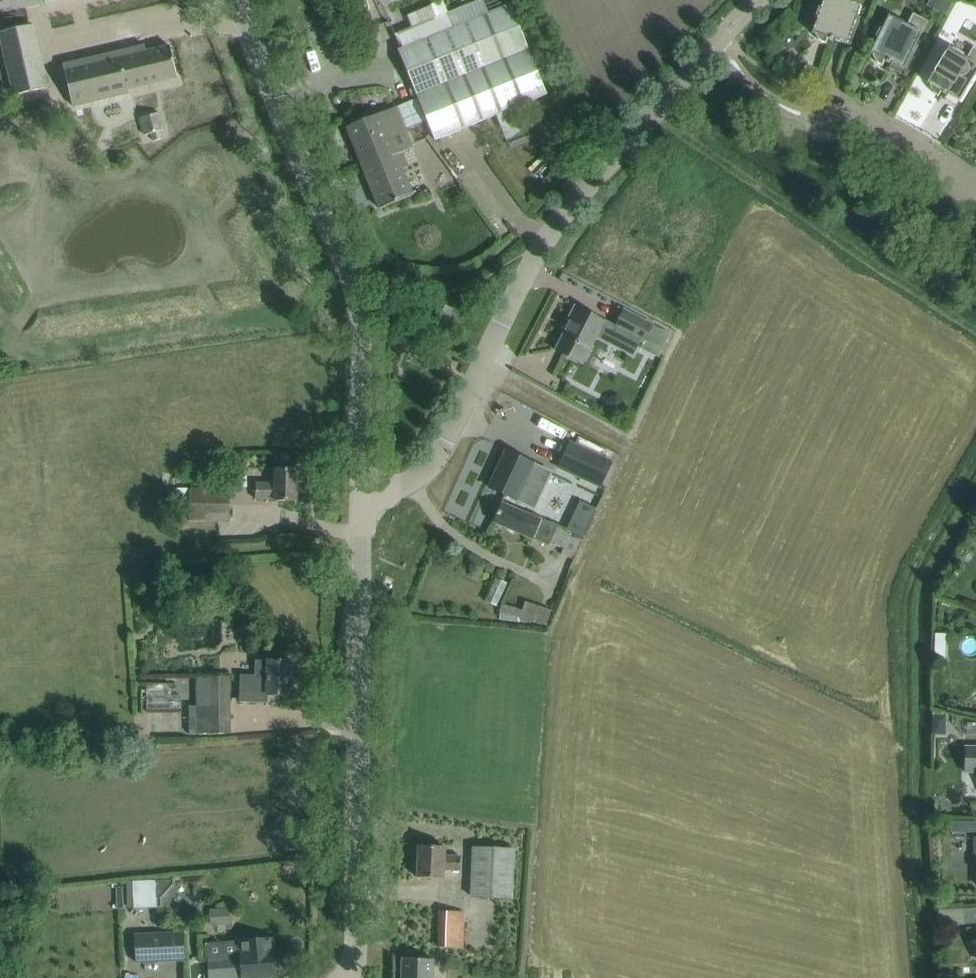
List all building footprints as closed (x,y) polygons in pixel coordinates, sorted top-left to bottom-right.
[(844,0),(823,0),(820,7),(818,7),(815,16),(817,17),(812,33),(813,33),(813,32),(814,32),(815,35),(816,37),(818,39),(820,41),(822,42),(824,43),(824,44),(826,44),(828,37),(829,38),(829,39),(832,40),(833,39),(834,39),(834,40),(847,44),(860,6),(844,0)] [(416,95),(528,49),(510,4),(398,49),(401,58),(416,95)] [(872,53),(873,56),(874,58),(875,60),(877,62),(879,64),(881,65),(881,66),(882,66),(885,60),(886,60),(886,61),(889,63),(890,62),(891,62),(888,68),(901,74),(912,52),(921,34),(927,21),(912,14),(907,25),(889,17),(889,16),(888,15),(881,29),(879,28),(875,37),(877,38),(869,53),(870,54),(871,53),(872,53)] [(0,40),(0,45),(13,100),(46,94),(32,32),(0,40)] [(144,45),(61,65),(70,103),(177,77),(170,46),(145,51),(144,45)] [(937,96),(938,97),(941,90),(942,91),(942,92),(945,94),(946,93),(947,93),(944,99),(956,106),(969,85),(968,85),(975,73),(975,49),(973,47),(966,58),(949,48),(950,47),(949,46),(940,59),(938,58),(933,67),(935,68),(926,83),(927,83),(928,82),(929,83),(930,86),(931,89),(932,91),(933,93),(935,95),(937,96)] [(546,94),(528,49),(416,95),(434,140),(546,94)] [(394,151),(388,136),(405,130),(395,107),(346,127),(361,164),(394,151)] [(158,112),(139,117),(144,135),(151,133),(159,131),(163,130),(158,112)] [(412,148),(405,130),(388,136),(394,151),(361,164),(379,208),(413,195),(402,169),(408,167),(402,152),(412,148)] [(438,303),(430,322),(443,328),(451,309),(438,303)] [(643,342),(651,326),(652,324),(624,310),(615,327),(574,306),(566,322),(569,323),(555,350),(582,364),(596,336),(632,354),(639,340),(643,342)] [(575,373),(571,382),(593,392),(597,383),(575,373)] [(553,408),(549,416),(565,425),(569,417),(553,408)] [(600,487),(611,461),(570,442),(558,468),(600,487)] [(505,451),(499,463),(501,464),(498,470),(496,470),(488,487),(516,500),(521,489),(532,494),(540,478),(529,472),(532,464),(505,451)] [(274,469),(274,483),(256,483),(256,499),(274,499),(274,500),(297,500),(297,469),(274,469)] [(189,488),(189,520),(229,521),(229,489),(189,488)] [(597,526),(610,501),(593,492),(580,518),(597,526)] [(579,540),(569,536),(570,533),(501,503),(492,522),(532,539),(533,539),(548,546),(550,543),(563,548),(560,554),(571,559),(579,540)] [(531,620),(546,625),(551,611),(525,601),(522,610),(502,604),(499,619),(518,622),(519,619),(530,623),(531,620)] [(934,634),(934,642),(945,642),(945,634),(934,634)] [(289,661),(255,660),(255,675),(240,675),(239,702),(267,703),(267,695),(289,696),(289,661)] [(176,677),(159,679),(160,689),(177,687),(176,677)] [(197,734),(229,734),(229,677),(197,677),(197,734)] [(947,715),(934,715),(935,736),(947,735),(947,715)] [(966,747),(965,772),(975,773),(975,747),(966,747)] [(445,847),(418,846),(417,878),(443,879),(444,870),(460,870),(460,857),(444,856),(445,847)] [(471,897),(511,898),(513,850),(473,848),(471,897)] [(157,908),(156,881),(133,882),(134,909),(157,908)] [(938,910),(938,925),(975,924),(975,908),(938,910)] [(437,947),(462,948),(463,912),(438,911),(437,947)] [(170,933),(135,935),(136,962),(171,961),(170,933)] [(238,941),(239,956),(207,958),(208,977),(265,977),(276,977),(273,938),(238,941)] [(402,958),(401,977),(433,977),(434,959),(402,958)]
